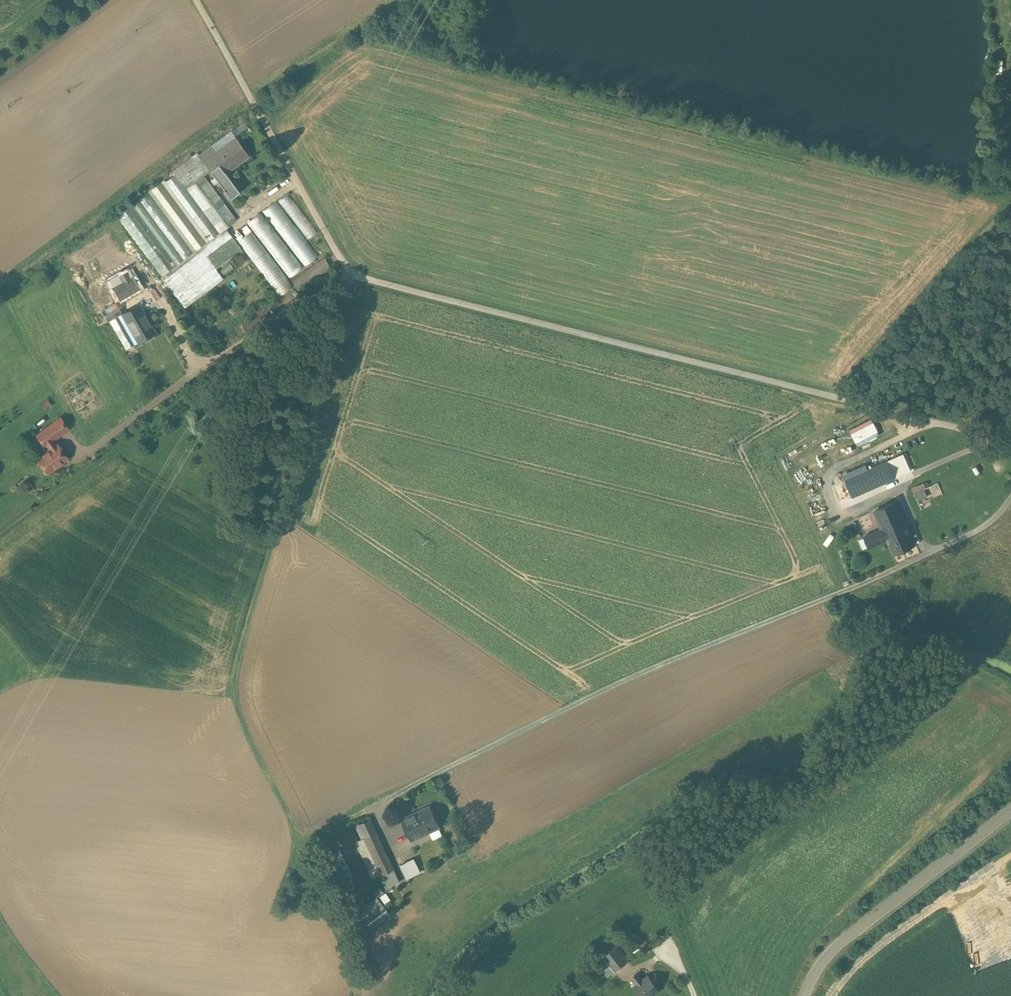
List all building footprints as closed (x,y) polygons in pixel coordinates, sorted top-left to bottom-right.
[(210,171),(215,177),(224,171),(238,160),(240,163),(249,156),(235,136),(227,142),(228,145),(216,154),(204,163),(210,171)] [(204,163),(216,154),(211,146),(199,155),(204,163)] [(197,152),(172,170),(175,175),(186,189),(205,175),(210,171),(204,163),(199,155),(197,152)] [(224,171),(215,177),(230,198),(240,192),(224,171)] [(166,182),(209,241),(219,234),(175,175),(166,182)] [(186,189),(219,234),(226,229),(237,220),(205,175),(186,189)] [(151,189),(196,250),(206,243),(161,182),(151,189)] [(138,199),(183,260),(193,253),(148,192),(138,199)] [(279,200),(308,238),(318,231),(289,192),(279,200)] [(304,266),(318,256),(278,200),(265,209),(304,266)] [(117,216),(162,276),(177,265),(132,205),(117,216)] [(248,221),(289,277),(303,267),(262,211),(248,221)] [(177,265),(162,276),(186,308),(224,279),(216,268),(241,249),(226,229),(219,234),(209,241),(206,243),(196,250),(193,253),(183,260),(177,265)] [(292,286),(252,229),(239,238),(279,295),(292,286)] [(129,270),(109,282),(116,294),(114,295),(116,298),(118,297),(119,300),(140,288),(129,270)] [(106,323),(108,321),(121,314),(123,313),(117,301),(100,311),(106,323)] [(123,313),(121,314),(137,343),(155,332),(139,304),(123,313)] [(121,314),(108,321),(125,350),(137,343),(121,314)] [(60,418),(50,425),(58,436),(68,429),(60,418)] [(857,445),(880,435),(874,419),(851,428),(857,445)] [(47,445),(50,449),(56,444),(53,440),(58,436),(50,425),(37,434),(45,446),(47,445)] [(50,449),(37,458),(48,473),(67,458),(57,444),(56,444),(50,449)] [(905,454),(845,479),(852,496),(912,471),(905,454)] [(926,489),(914,494),(917,501),(929,496),(926,489)] [(898,502),(873,513),(879,528),(905,516),(898,502)] [(916,543),(905,516),(879,528),(866,533),(871,547),(887,541),(891,554),(916,543)] [(429,807),(402,820),(412,839),(439,826),(429,807)] [(375,832),(355,841),(373,879),(379,876),(393,869),(375,832)] [(414,858),(400,865),(406,878),(420,871),(414,858)] [(393,869),(379,876),(385,889),(399,882),(393,869)] [(374,891),(377,896),(384,892),(381,887),(374,891)] [(385,893),(378,898),(381,903),(388,898),(385,893)] [(390,914),(382,905),(363,919),(371,929),(390,914)] [(606,953),(618,968),(628,961),(616,946),(606,953)] [(618,968),(606,953),(596,961),(608,976),(618,968)] [(633,987),(640,995),(650,995),(659,990),(648,976),(643,980),(638,973),(632,977),(637,984),(633,987)]
